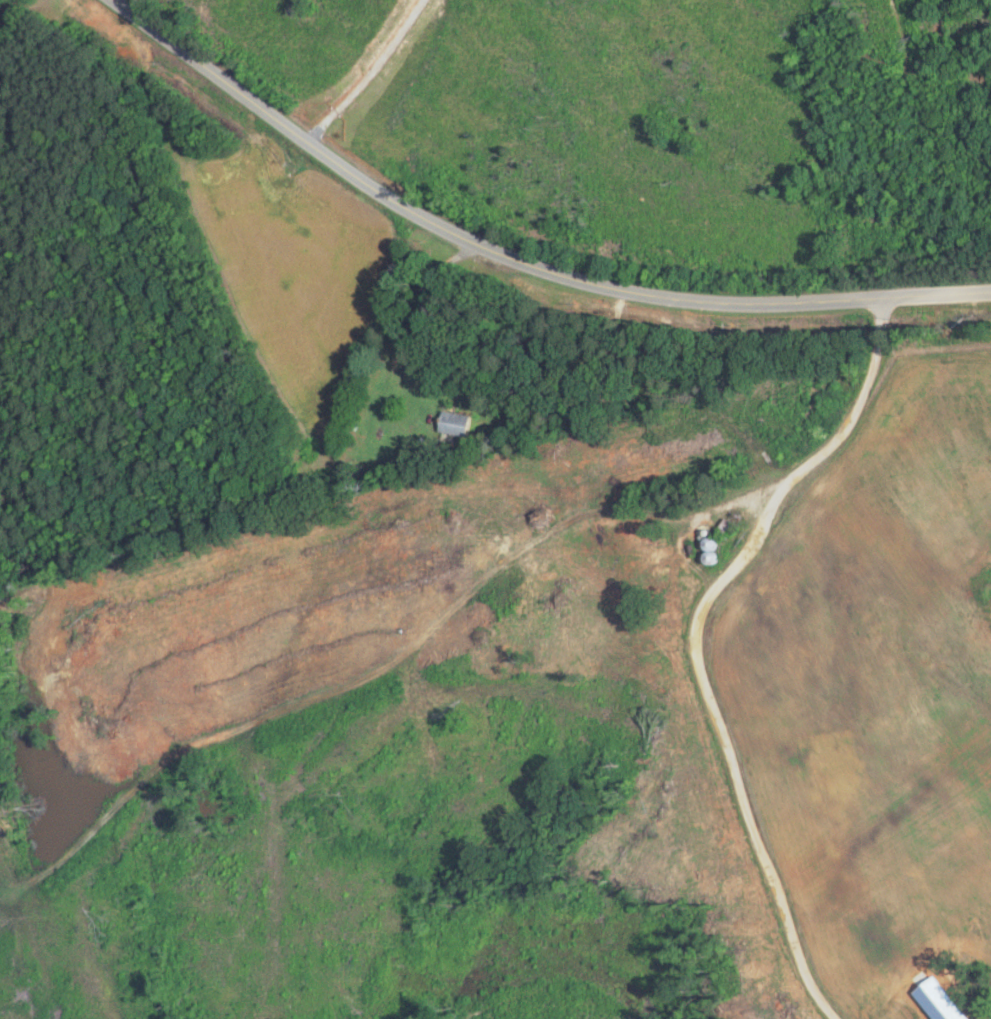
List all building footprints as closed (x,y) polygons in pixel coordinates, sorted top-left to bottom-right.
[(471,415),(442,411),(439,432),(468,436),(471,415)] [(729,536),(738,524),(730,517),(720,530),(729,536)] [(724,559),(713,538),(708,540),(714,553),(708,556),(713,564),(724,559)]
